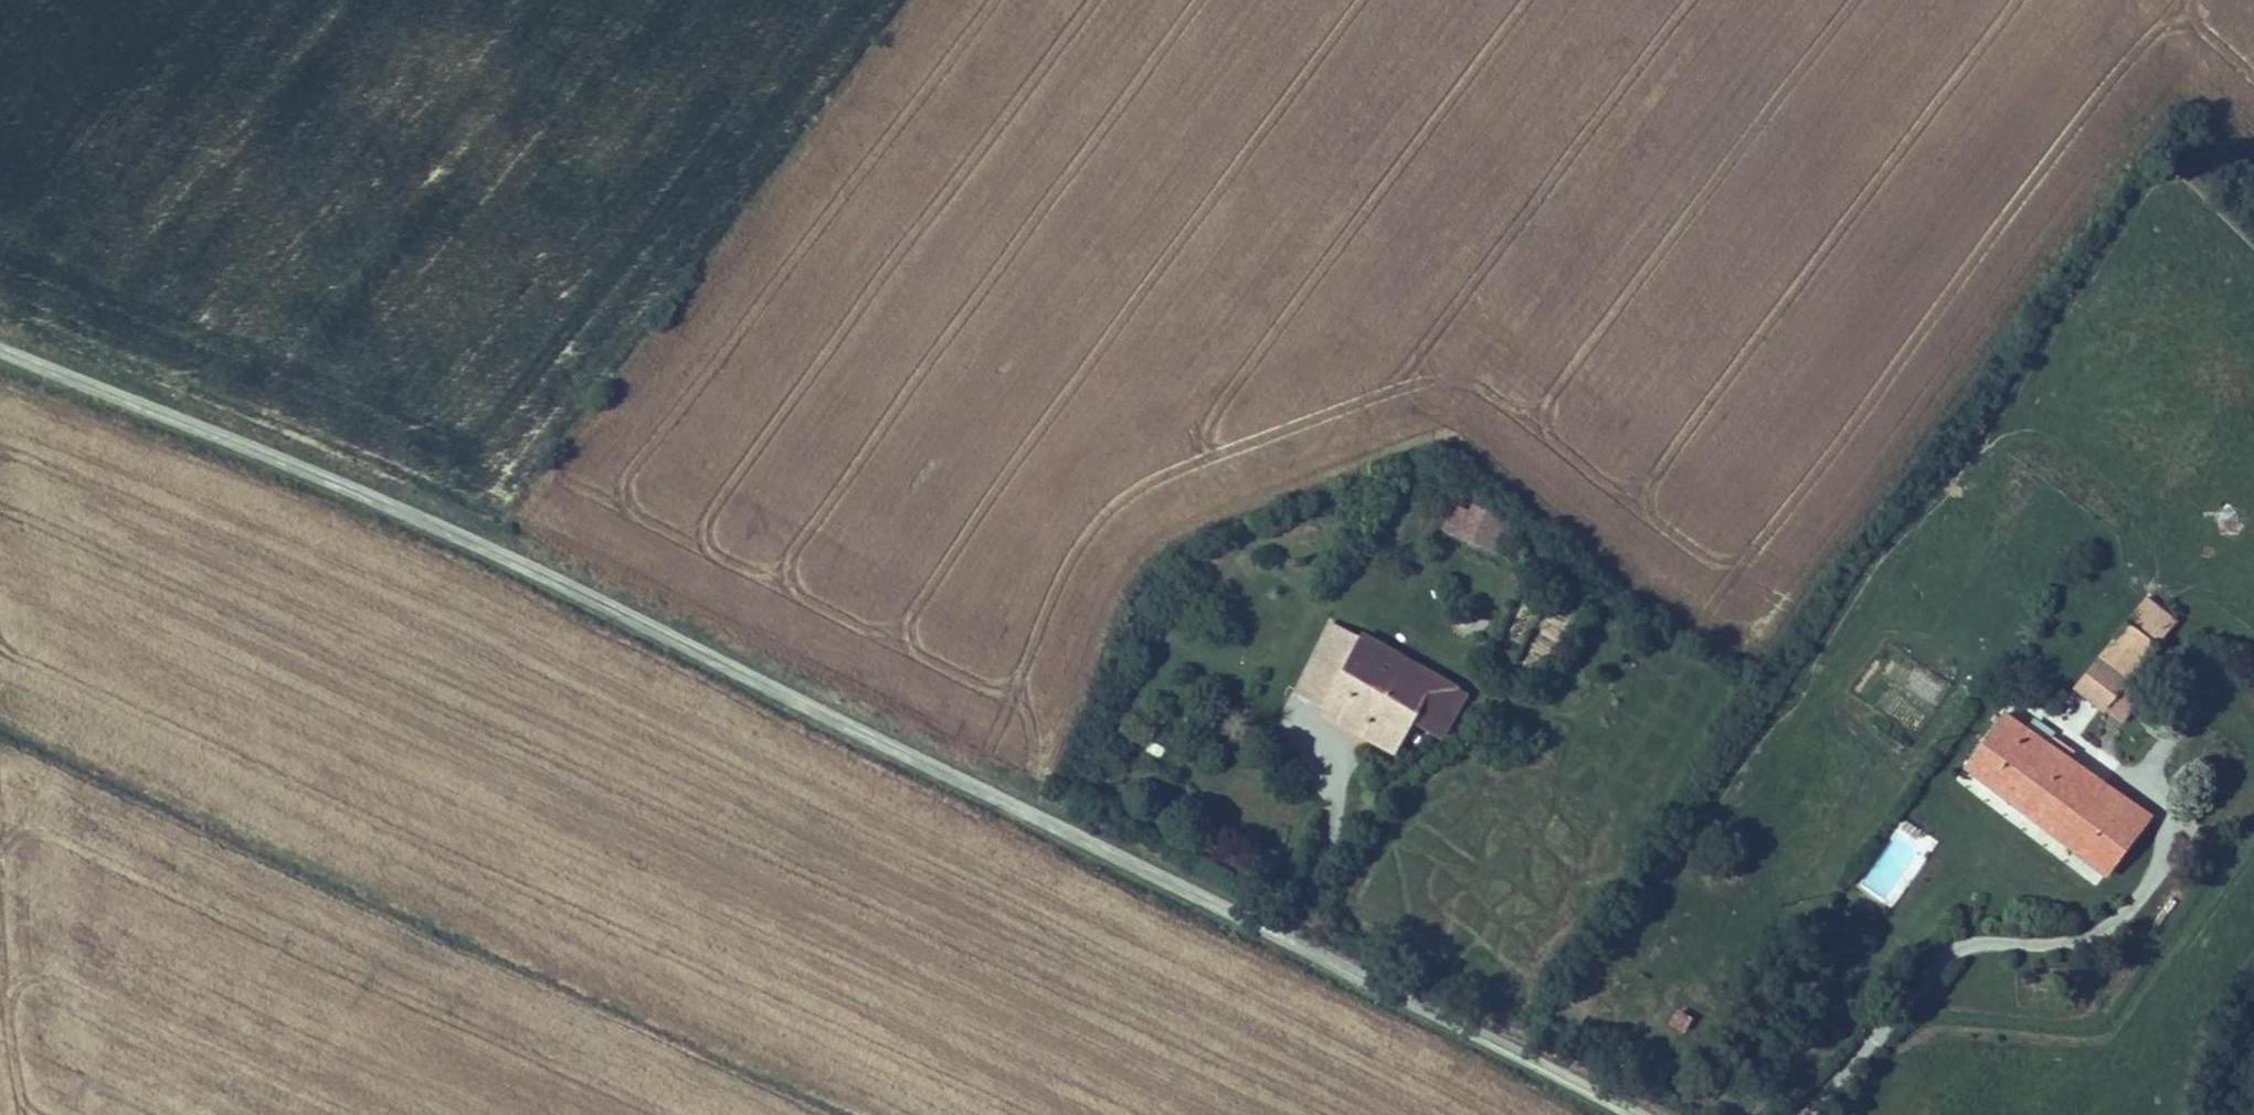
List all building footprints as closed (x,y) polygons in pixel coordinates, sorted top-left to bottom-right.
[(1469,504),(1455,529),(1500,554),(1519,520),(1484,501),(1479,510),(1469,504)] [(2234,541),(2248,525),(2224,503),(2209,518),(2234,541)] [(2162,620),(2172,605),(2143,584),(2132,598),(2162,620)] [(2132,598),(2124,610),(2154,631),(2162,620),(2132,598)] [(2124,610),(2072,681),(2103,703),(2105,700),(2117,709),(2134,684),(2122,675),(2154,631),(2124,610)] [(1441,731),(1465,686),(1329,614),(1291,685),(1322,701),(1319,707),(1397,748),(1414,716),(1441,731)] [(2002,706),(1963,759),(2107,865),(2146,812),(2002,706)] [(1889,907),(1934,840),(1901,818),(1856,886),(1889,907)]
